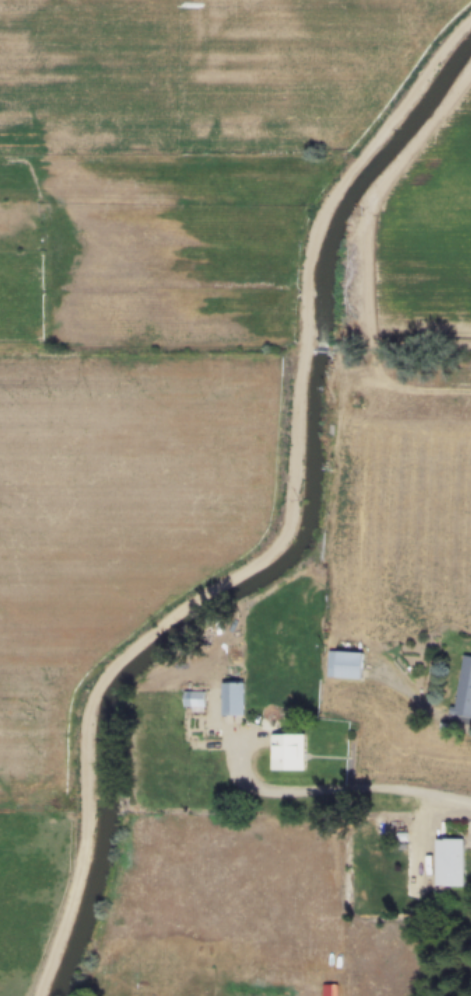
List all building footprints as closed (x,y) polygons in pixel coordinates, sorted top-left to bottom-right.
[(374,655),(373,682),(337,679),(339,652),(374,655)] [(465,708),(461,708),(459,715),(470,718),(470,673),(465,708)] [(254,685),(254,718),(232,718),(232,685),(254,685)] [(215,693),(215,714),(201,714),(201,708),(194,708),(194,693),(215,693)] [(316,737),(317,774),(282,773),(281,736),(316,737)] [(445,887),(470,889),(470,842),(446,841),(445,887)]
